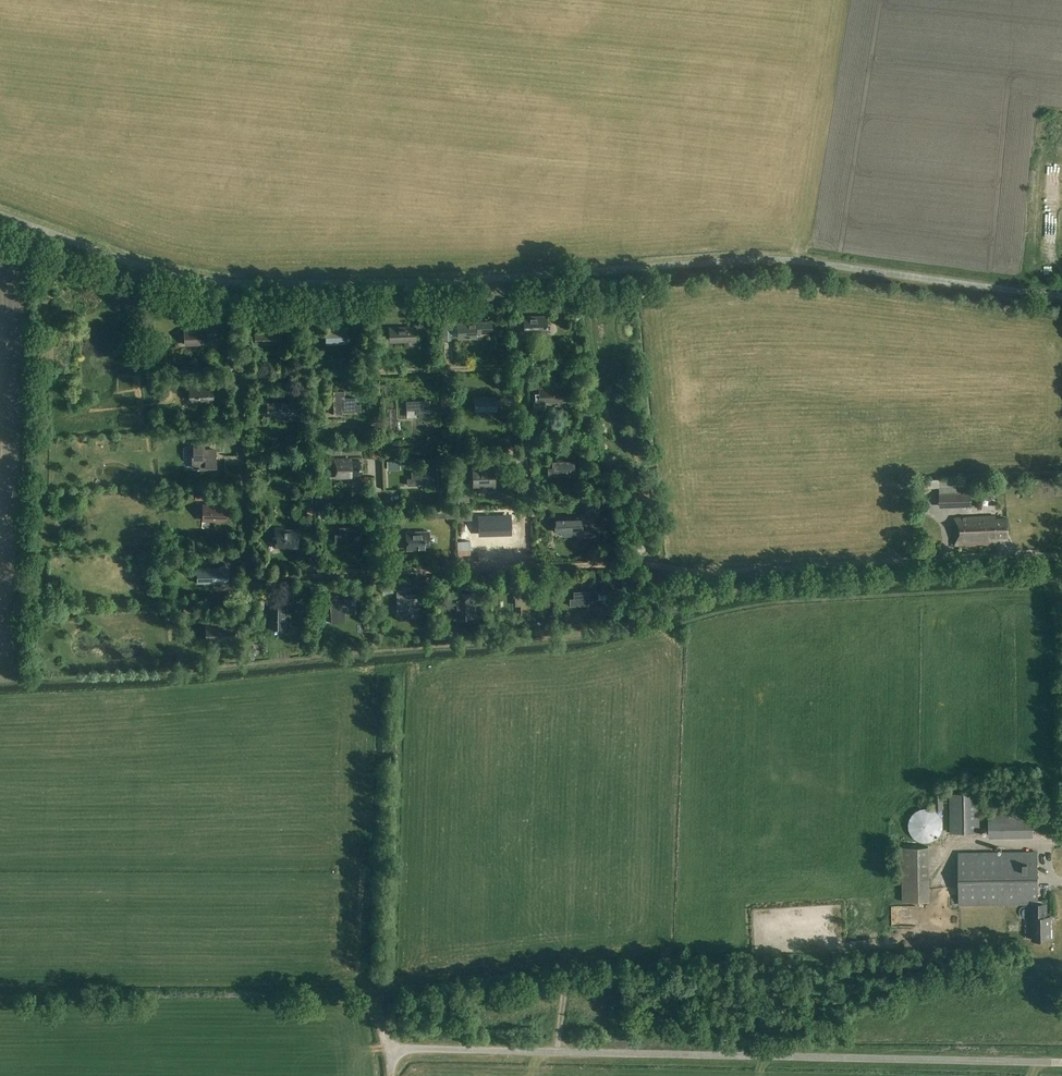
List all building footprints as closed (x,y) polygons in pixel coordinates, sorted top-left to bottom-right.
[(525,332),(539,332),(547,332),(547,326),(546,317),(524,318),(525,332)] [(199,338),(207,337),(207,344),(214,343),(213,321),(198,321),(199,330),(185,331),(186,345),(199,344),(199,338)] [(442,341),(445,340),(452,340),(451,335),(451,326),(451,322),(446,323),(444,323),(441,323),(442,341)] [(458,337),(463,337),(476,336),(476,331),(492,330),(492,322),(485,322),(458,323),(458,337)] [(393,327),(394,334),(389,334),(390,340),(408,339),(408,334),(416,334),(415,326),(393,327)] [(339,337),(347,336),(347,328),(325,329),(325,343),(339,342),(339,337)] [(519,336),(516,329),(505,334),(508,341),(519,336)] [(255,344),(260,344),(274,344),(273,339),(281,338),(281,330),(259,331),(255,331),(255,344)] [(377,380),(369,381),(370,389),(378,388),(377,380)] [(189,387),(190,397),(190,403),(214,402),(213,386),(189,387)] [(535,397),(534,397),(534,408),(544,408),(544,401),(565,400),(564,388),(539,389),(540,393),(535,393),(535,397)] [(333,391),(334,406),(334,415),(342,415),(342,411),(360,411),(360,404),(355,404),(355,398),(344,398),(344,391),(333,391)] [(496,395),(474,396),(475,409),(475,411),(488,410),(497,410),(497,403),(496,395)] [(295,418),(295,414),(300,414),(299,398),(288,398),(288,402),(267,403),(267,414),(280,413),(281,419),(295,418)] [(416,414),(430,413),(435,413),(435,406),(430,407),(430,400),(406,401),(406,410),(416,410),(416,414)] [(192,463),(193,463),(193,468),(196,468),(196,469),(216,469),(216,467),(216,462),(216,456),(205,456),(205,450),(204,442),(192,443),(193,450),(191,450),(192,463)] [(174,466),(185,466),(185,456),(175,456),(174,466)] [(335,475),(349,474),(360,474),(360,461),(356,462),(356,460),(335,461),(335,475)] [(567,470),(575,469),(575,461),(552,461),(552,475),(567,475),(567,470)] [(493,467),(472,468),(473,487),(493,486),(493,467)] [(412,478),(407,478),(407,486),(426,485),(426,480),(434,479),(433,471),(412,471),(412,478)] [(956,487),(939,487),(939,494),(939,501),(947,501),(947,507),(971,506),(971,493),(956,493),(956,487)] [(325,495),(315,495),(315,504),(325,504),(325,495)] [(469,505),(469,496),(460,496),(460,505),(469,505)] [(601,504),(593,501),(590,508),(598,512),(601,504)] [(229,505),(202,504),(202,520),(228,521),(229,505)] [(323,508),(317,511),(322,518),(327,515),(323,508)] [(417,520),(427,517),(425,510),(415,513),(417,520)] [(996,518),(996,516),(954,518),(956,545),(990,545),(990,537),(1009,536),(1008,518),(996,518)] [(480,534),(510,533),(510,517),(479,518),(480,534)] [(559,518),(555,518),(555,525),(555,530),(559,530),(562,536),(574,536),(577,529),(582,529),(582,525),(582,517),(559,518)] [(362,534),(362,526),(362,522),(353,522),(353,526),(340,527),(340,533),(336,533),(336,540),(354,539),(354,534),(362,534)] [(275,529),(275,547),(298,547),(298,529),(275,529)] [(477,547),(477,530),(461,530),(461,547),(477,547)] [(428,533),(407,534),(407,548),(428,547),(428,533)] [(198,569),(198,578),(198,582),(209,582),(222,582),(226,582),(228,581),(228,575),(228,565),(220,565),(220,568),(198,569)] [(529,614),(528,590),(516,591),(517,604),(522,604),(522,614),(529,614)] [(397,591),(397,595),(398,610),(403,610),(403,618),(411,618),(411,613),(418,613),(418,595),(411,595),(405,595),(405,591),(397,591)] [(574,599),(569,599),(570,606),(589,606),(588,600),(596,600),(596,591),(574,592),(574,599)] [(474,593),(454,594),(454,609),(460,608),(461,617),(475,617),(474,593)] [(255,607),(263,609),(266,597),(258,595),(255,607)] [(331,595),(332,622),(338,622),(345,622),(345,599),(338,599),(338,595),(331,595)] [(310,603),(317,606),(319,600),(313,597),(310,603)] [(302,598),(296,601),(301,610),(307,607),(302,598)] [(379,606),(381,612),(393,609),(391,603),(379,606)] [(448,616),(446,608),(448,608),(447,603),(439,605),(442,618),(448,616)] [(270,628),(278,628),(286,628),(287,604),(270,604),(270,628)] [(205,640),(220,640),(234,640),(234,626),(234,625),(215,625),(213,625),(213,621),(205,621),(205,627),(205,640)] [(258,651),(252,646),(249,650),(255,655),(258,651)] [(943,809),(942,793),(933,793),(933,809),(943,809)] [(949,833),(979,832),(979,793),(949,793),(949,833)] [(909,822),(909,825),(909,828),(910,831),(911,834),(913,836),(915,838),(917,840),(920,841),(923,842),(926,842),(929,842),(932,841),(934,840),(937,838),(939,836),(940,834),(942,831),(942,828),(943,825),(943,822),(942,820),(942,819),(941,818),(941,817),(940,816),(940,815),(939,815),(939,814),(938,813),(937,813),(937,812),(936,812),(936,811),(935,811),(934,810),(933,810),(932,809),(931,809),(928,808),(925,808),(922,808),(919,809),(917,811),(914,812),(912,815),(911,817),(910,820),(909,822)] [(1032,809),(989,810),(989,837),(1032,836),(1032,809)] [(929,847),(901,847),(902,901),(930,900),(929,847)] [(1032,940),(1051,940),(1050,916),(1043,916),(1043,900),(1038,900),(1037,852),(960,853),(960,904),(1033,904),(1033,917),(1032,917),(1032,940)]
